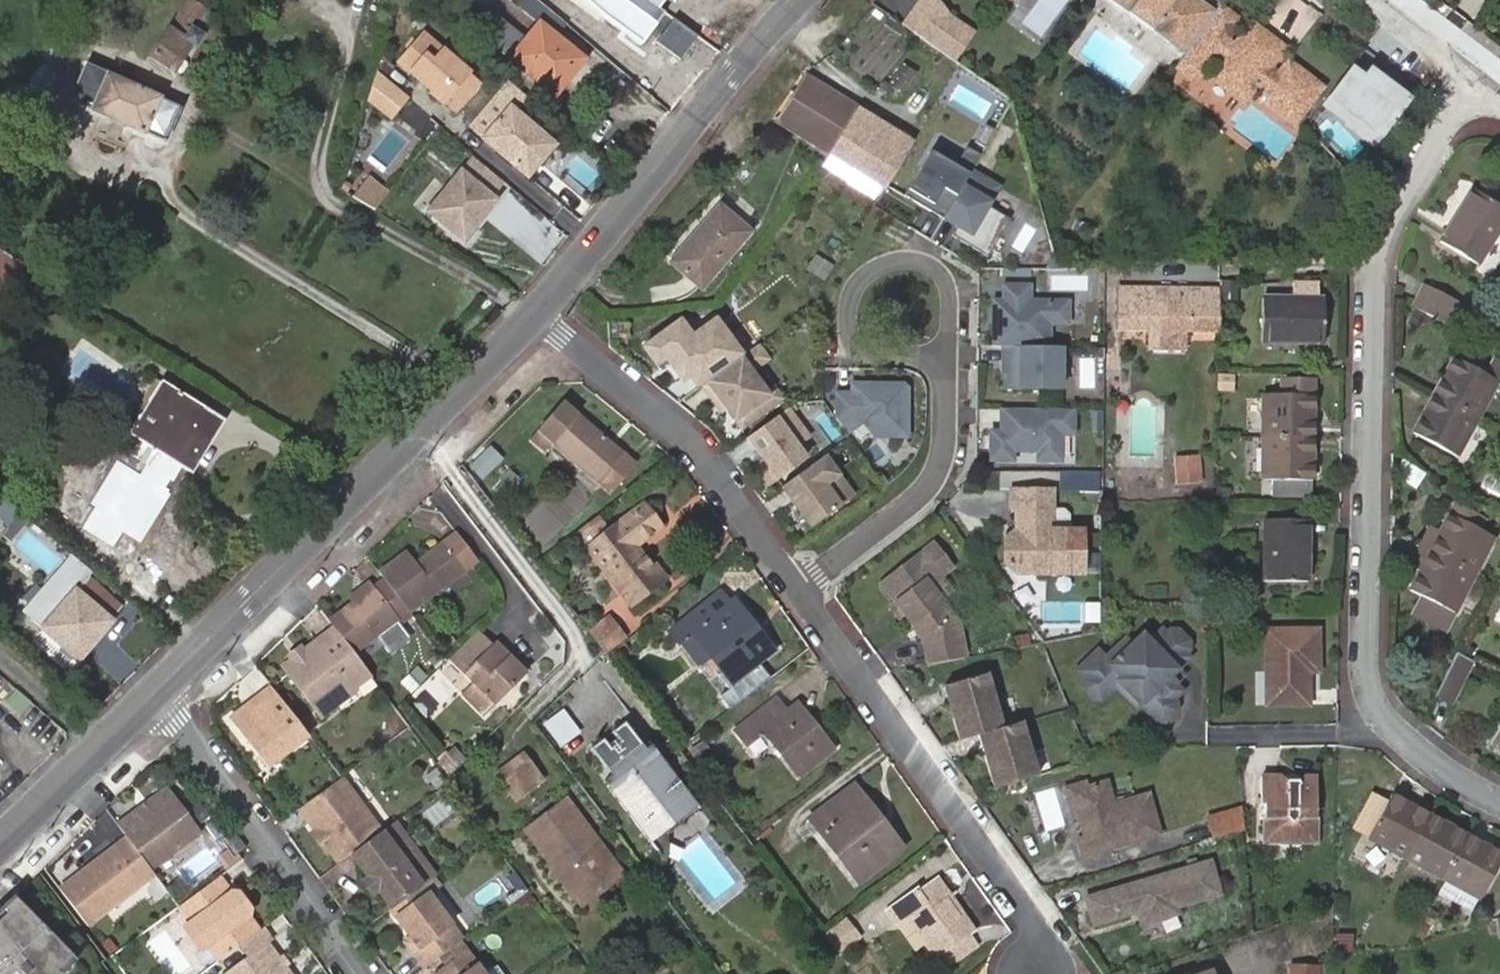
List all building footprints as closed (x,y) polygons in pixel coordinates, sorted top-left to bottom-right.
[(191,0),(188,0),(147,57),(173,75),(192,47),(196,49),(205,35),(202,33),(214,16),(191,0)] [(646,0),(584,0),(605,18),(640,45),(663,15),(658,9),(646,0)] [(658,9),(665,0),(646,0),(658,9)] [(903,30),(952,65),(967,44),(932,0),(924,0),(903,30)] [(1170,47),(1201,5),(1194,0),(1105,0),(1170,47)] [(1201,5),(1170,47),(1185,58),(1188,54),(1216,16),(1201,5)] [(1240,26),(1219,11),(1216,16),(1188,54),(1185,58),(1180,65),(1200,80),(1224,50),(1232,56),(1217,76),(1249,99),(1263,82),(1273,89),(1266,98),(1300,123),(1321,94),(1289,68),(1278,81),(1268,74),(1259,66),(1275,44),(1253,28),(1235,50),(1227,43),(1240,26)] [(583,62),(538,25),(510,59),(554,96),(583,62)] [(422,35),(398,64),(431,92),(430,94),(441,103),(442,101),(454,111),(476,85),(465,75),(467,73),(422,35)] [(1259,66),(1268,74),(1284,51),(1275,44),(1259,66)] [(408,77),(383,56),(378,72),(398,88),(408,77)] [(1315,109),(1371,150),(1406,103),(1350,62),(1315,109)] [(161,97),(85,64),(71,98),(90,107),(89,111),(146,134),(147,132),(168,140),(181,108),(160,99),(161,97)] [(915,75),(901,66),(888,86),(901,96),(915,75)] [(398,88),(378,72),(367,104),(392,123),(412,99),(398,88)] [(775,122),(827,156),(858,110),(804,77),(775,122)] [(483,140),(528,177),(555,145),(510,108),(483,140)] [(855,174),(886,128),(858,110),(827,156),(855,174)] [(883,191),(911,144),(886,128),(855,174),(883,191)] [(985,132),(975,150),(983,155),(993,138),(985,132)] [(904,199),(943,222),(972,174),(981,159),(967,151),(955,169),(931,154),(904,199)] [(855,174),(827,156),(819,167),(848,185),(855,174)] [(502,182),(474,158),(461,173),(489,197),(502,182)] [(489,197),(461,173),(428,211),(461,240),(495,201),(489,197)] [(883,191),(855,174),(848,185),(875,203),(883,191)] [(999,191),(972,174),(943,222),(957,230),(951,239),(987,260),(1009,223),(987,210),(999,191)] [(368,179),(356,195),(375,210),(388,195),(368,179)] [(540,266),(564,238),(511,191),(486,218),(540,266)] [(1472,191),(1438,245),(1476,269),(1499,230),(1499,209),(1472,191)] [(748,234),(718,210),(670,263),(701,289),(748,234)] [(807,272),(823,281),(830,268),(815,259),(807,272)] [(1289,284),(1260,284),(1260,295),(1289,296),(1289,284)] [(1293,284),(1293,299),(1261,299),(1261,345),(1323,345),(1323,302),(1318,301),(1318,284),(1293,284)] [(1460,306),(1421,286),(1409,308),(1449,328),(1460,306)] [(992,303),(992,350),(1002,350),(1049,351),(1049,328),(1068,328),(1068,304),(1030,304),(1030,288),(1002,288),(1002,303),(992,303)] [(1218,334),(1219,290),(1117,290),(1117,332),(1218,334)] [(689,377),(698,389),(743,357),(716,318),(692,336),(681,319),(643,347),(659,370),(668,364),(682,382),(689,377)] [(723,412),(744,441),(746,440),(787,411),(790,409),(778,393),(769,399),(751,374),(770,360),(759,345),(743,357),(698,389),(715,410),(719,407),(723,412)] [(1060,392),(1060,351),(1049,351),(1002,350),(1001,392),(1060,392)] [(1453,360),(1432,397),(1477,422),(1498,385),(1453,360)] [(225,420),(161,380),(130,433),(194,473),(225,420)] [(1262,397),(1262,438),(1312,439),(1313,397),(1313,381),(1283,381),(1283,397),(1262,397)] [(835,422),(836,423),(861,424),(872,440),(906,440),(907,391),(903,387),(861,386),(861,392),(850,391),(850,396),(835,395),(835,422)] [(1477,422),(1432,397),(1412,435),(1456,460),(1477,422)] [(719,407),(715,410),(718,415),(723,412),(719,407)] [(620,455),(566,409),(542,437),(597,483),(620,455)] [(787,411),(746,440),(763,463),(754,468),(767,487),(804,460),(795,448),(808,439),(787,411)] [(1072,413),(1001,412),(1001,429),(1004,429),(1004,435),(1001,435),(991,435),(990,464),(1012,464),(1012,454),(1038,454),(1038,464),(1060,465),(1061,437),(1072,437),(1072,413)] [(1312,439),(1262,438),(1262,481),(1275,481),(1312,482),(1312,439)] [(480,478),(502,456),(487,441),(465,463),(480,478)] [(1170,453),(1172,483),(1200,482),(1199,451),(1170,453)] [(633,466),(620,455),(597,483),(610,494),(633,466)] [(823,459),(781,489),(810,529),(852,500),(823,459)] [(1415,490),(1424,474),(1400,461),(1391,477),(1415,490)] [(1059,469),(1058,488),(1096,490),(1097,471),(1059,469)] [(521,479),(510,470),(497,487),(508,495),(521,479)] [(1312,497),(1312,482),(1275,481),(1275,497),(1312,497)] [(1050,494),(1010,494),(1010,509),(1015,509),(1014,522),(1019,522),(1018,535),(1014,535),(1013,535),(1003,544),(1003,565),(1008,570),(1038,570),(1038,577),(1080,577),(1080,535),(1066,535),(1050,535),(1050,513),(1050,494)] [(143,501),(118,529),(123,534),(101,558),(140,594),(187,541),(143,501)] [(1418,549),(1473,579),(1492,541),(1479,534),(1486,522),(1453,505),(1440,533),(1426,526),(1415,548),(1418,549)] [(574,534),(586,550),(629,606),(665,579),(656,566),(651,570),(635,550),(661,530),(643,507),(604,536),(592,520),(574,534)] [(1061,513),(1050,513),(1050,535),(1066,535),(1066,518),(1061,513)] [(1308,583),(1308,523),(1264,522),(1264,583),(1308,583)] [(480,562),(459,535),(450,542),(472,569),(480,562)] [(472,569),(450,542),(446,545),(426,560),(430,565),(422,571),(418,565),(409,553),(383,573),(387,578),(413,613),(466,573),(472,569)] [(924,643),(930,668),(966,661),(960,629),(939,601),(927,585),(951,568),(936,548),(883,587),(924,643)] [(1473,579),(1418,549),(1408,568),(1417,573),(1407,592),(1419,598),(1454,616),(1473,579)] [(430,565),(426,560),(418,565),(422,571),(430,565)] [(954,572),(951,568),(927,585),(939,601),(951,593),(942,581),(954,572)] [(128,600),(92,570),(77,589),(113,619),(128,600)] [(418,619),(413,613),(387,578),(375,587),(356,600),(333,618),(339,626),(358,651),(399,620),(406,629),(418,619)] [(356,600),(375,587),(370,581),(351,595),(356,600)] [(113,619),(77,589),(44,628),(79,658),(113,619)] [(740,621),(744,618),(732,602),(728,605),(719,594),(667,634),(677,647),(680,644),(692,635),(711,659),(719,669),(731,685),(756,665),(772,653),(760,638),(756,642),(740,621)] [(1454,616),(1419,598),(1410,616),(1445,634),(1454,616)] [(608,612),(586,628),(605,652),(626,635),(608,612)] [(760,638),(744,618),(740,621),(756,642),(760,638)] [(376,675),(358,651),(339,626),(308,650),(308,655),(300,662),(296,659),(287,666),(324,713),(359,684),(361,687),(376,675)] [(1097,654),(1077,674),(1085,682),(1083,684),(1083,692),(1094,702),(1101,702),(1122,680),(1132,690),(1128,694),(1147,712),(1160,698),(1168,705),(1172,701),(1180,692),(1167,679),(1186,660),(1182,654),(1186,648),(1186,643),(1176,632),(1169,632),(1165,636),(1160,632),(1148,644),(1141,637),(1121,657),(1115,651),(1105,662),(1097,654)] [(1304,668),(1315,668),(1314,633),(1263,634),(1263,709),(1304,709),(1305,675),(1304,668)] [(482,634),(467,648),(484,664),(498,650),(482,634)] [(680,644),(699,669),(711,659),(692,635),(680,644)] [(308,655),(308,650),(305,647),(293,656),(296,659),(300,662),(308,655)] [(529,678),(515,664),(499,648),(498,650),(484,664),(469,678),(478,688),(468,697),(487,718),(529,678)] [(1451,702),(1473,662),(1458,654),(1437,694),(1451,702)] [(521,659),(515,664),(529,678),(534,673),(521,659)] [(728,711),(768,681),(756,665),(731,685),(719,669),(714,673),(728,691),(718,699),(728,711)] [(417,695),(436,714),(457,695),(438,675),(417,695)] [(997,792),(1040,779),(1023,723),(1003,729),(989,677),(945,689),(961,741),(979,736),(997,792)] [(363,690),(361,687),(359,684),(324,713),(328,719),(363,690)] [(275,685),(233,716),(270,765),(312,733),(275,685)] [(1175,712),(1168,705),(1160,698),(1147,712),(1157,723),(1165,723),(1175,712)] [(831,752),(797,706),(785,715),(775,702),(736,733),(745,746),(761,735),(796,779),(831,752)] [(699,809),(654,749),(648,754),(626,726),(592,752),(614,780),(606,786),(647,839),(674,819),(687,818),(699,809)] [(1489,747),(1499,753),(1499,726),(1489,747)] [(713,759),(703,745),(690,755),(702,769),(713,759)] [(457,773),(470,761),(459,750),(453,756),(451,753),(444,760),(457,773)] [(548,780),(531,756),(506,776),(523,799),(548,780)] [(344,776),(303,806),(314,823),(317,820),(336,846),(333,848),(342,861),(354,852),(385,830),(344,776)] [(1072,807),(1077,806),(1076,802),(1082,786),(1084,786),(1082,778),(1065,782),(1072,807)] [(1277,848),(1277,849),(1298,850),(1298,845),(1315,846),(1315,780),(1303,779),(1295,788),(1283,788),(1275,779),(1257,779),(1257,807),(1262,808),(1262,839),(1278,839),(1277,848)] [(1076,802),(1077,806),(1085,837),(1077,840),(1081,856),(1159,835),(1148,793),(1113,804),(1106,780),(1084,786),(1082,786),(1076,802)] [(903,849),(854,787),(811,820),(860,882),(903,849)] [(1042,831),(1062,827),(1055,787),(1035,790),(1042,831)] [(130,836),(153,868),(203,832),(171,789),(121,824),(130,836)] [(1367,841),(1404,860),(1428,816),(1392,797),(1367,841)] [(563,812),(582,815),(574,803),(563,812)] [(621,866),(582,815),(563,812),(548,823),(546,845),(582,892),(601,896),(619,882),(621,866)] [(1243,833),(1240,813),(1207,823),(1213,842),(1243,833)] [(1428,816),(1404,860),(1442,881),(1466,837),(1428,816)] [(317,820),(314,823),(319,829),(316,832),(329,851),(333,848),(336,846),(317,820)] [(414,842),(398,820),(385,830),(354,852),(371,876),(380,889),(393,906),(402,900),(425,883),(402,851),(414,842)] [(536,833),(546,845),(548,823),(536,833)] [(237,855),(241,852),(249,846),(239,832),(230,838),(226,841),(237,855)] [(96,862),(60,889),(87,924),(157,874),(153,868),(130,836),(105,856),(108,859),(99,865),(96,862)] [(1442,881),(1444,882),(1479,901),(1480,902),(1499,866),(1499,856),(1466,837),(1442,881)] [(1262,849),(1277,849),(1277,848),(1278,839),(1262,839),(1262,849)] [(425,883),(437,874),(414,842),(402,851),(425,883)] [(105,856),(96,862),(99,865),(108,859),(105,856)] [(1178,909),(1221,897),(1212,863),(1087,900),(1095,927),(1130,917),(1129,914),(1137,911),(1138,914),(1142,927),(1179,916),(1178,909)] [(628,875),(621,866),(619,882),(628,875)] [(222,959),(262,929),(250,913),(237,894),(223,875),(183,905),(195,922),(212,945),(222,959)] [(380,889),(371,876),(365,881),(374,893),(380,889)] [(941,954),(969,933),(974,929),(936,879),(920,891),(917,889),(886,912),(894,923),(905,915),(938,956),(941,954)] [(1470,916),(1479,901),(1444,882),(1437,896),(1470,916)] [(237,894),(250,913),(255,909),(241,890),(237,894)] [(591,904),(601,896),(582,892),(591,904)] [(412,952),(424,968),(440,955),(460,941),(463,939),(428,893),(408,908),(396,917),(410,937),(418,947),(412,952)] [(0,911),(0,973),(60,973),(74,960),(14,898),(0,911)] [(390,909),(396,917),(408,908),(402,900),(393,906),(390,909)] [(840,951),(857,938),(844,921),(826,934),(840,951)] [(205,950),(212,945),(195,922),(188,926),(205,950)] [(979,946),(969,933),(941,954),(951,968),(979,946)] [(418,947),(410,937),(405,942),(412,952),(418,947)] [(1351,953),(1352,938),(1337,937),(1336,952),(1351,953)] [(289,966),(282,957),(270,941),(224,973),(294,973),(289,966)] [(466,950),(460,941),(440,955),(448,964),(466,950)] [(466,950),(448,964),(438,972),(440,973),(485,973),(466,950)] [(285,955),(282,957),(289,966),(291,964),(285,955)] [(1321,967),(1291,965),(1290,973),(1320,973),(1321,967)]
